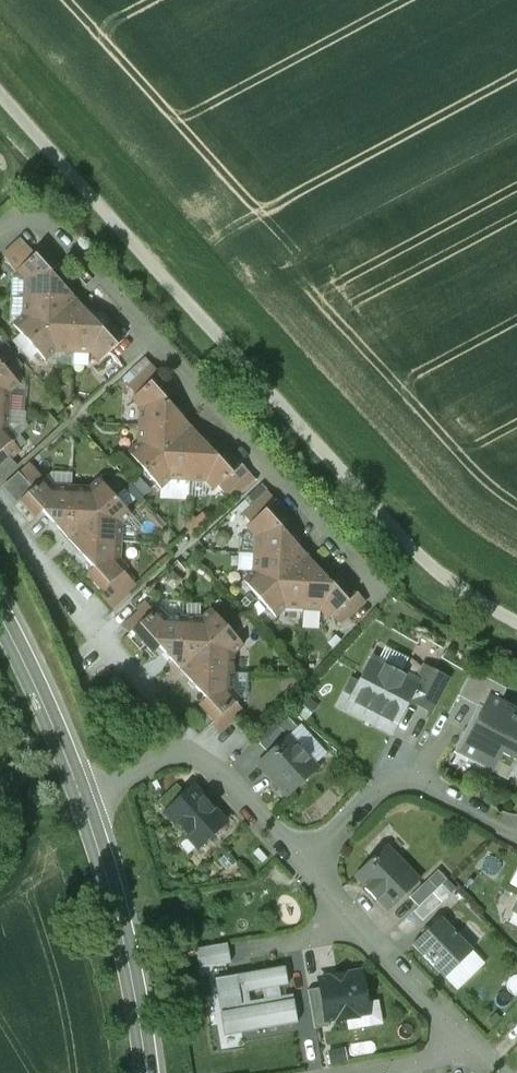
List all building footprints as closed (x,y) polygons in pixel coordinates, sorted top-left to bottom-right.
[(65,296),(66,297),(66,296),(66,290),(50,272),(56,266),(41,249),(17,272),(24,280),(24,298),(61,300),(65,296)] [(61,300),(24,298),(23,316),(13,325),(29,343),(72,304),(66,297),(65,296),(61,300)] [(79,311),(79,310),(78,311),(72,304),(29,343),(45,361),(55,352),(72,353),(75,315),(79,311)] [(75,315),(72,353),(90,354),(98,362),(123,340),(108,323),(102,329),(85,311),(79,311),(75,315)] [(8,412),(9,393),(19,385),(3,367),(0,369),(0,412),(8,412)] [(132,399),(156,377),(147,367),(123,390),(132,399)] [(177,427),(181,423),(182,418),(165,399),(172,394),(156,377),(132,399),(139,408),(138,426),(177,427)] [(8,412),(0,412),(0,451),(15,438),(7,429),(8,412)] [(177,427),(138,426),(137,444),(128,453),(144,470),(188,431),(181,424),(182,423),(181,423),(177,427)] [(195,439),(195,438),(194,438),(188,431),(144,470),(160,488),(170,480),(188,481),(190,443),(195,439)] [(0,451),(0,471),(5,476),(30,454),(15,438),(0,451)] [(190,443),(188,481),(206,482),(214,490),(238,468),(223,451),(217,457),(200,438),(195,438),(195,439),(190,443)] [(36,468),(12,490),(21,500),(45,478),(36,468)] [(238,468),(214,490),(223,501),(249,479),(238,468)] [(69,525),(71,487),(53,486),(45,478),(21,500),(36,517),(42,511),(59,529),(65,530),(65,529),(69,525)] [(65,529),(71,536),(115,497),(99,479),(89,488),(71,487),(69,525),(65,529)] [(246,527),(272,504),(263,495),(238,518),(246,527)] [(83,540),(120,542),(121,524),(131,515),(115,497),(71,536),(78,544),(79,545),(83,540)] [(255,536),(253,554),(291,555),(296,551),(296,552),(297,551),(297,545),(280,527),(287,522),(272,504),(246,527),(255,536)] [(79,545),(78,544),(77,550),(94,568),(87,574),(102,591),(127,568),(119,560),(120,542),(83,540),(79,545)] [(303,559),(296,552),(296,551),(291,555),(253,554),(252,572),(243,581),(259,599),(303,559)] [(285,608),(302,609),(306,571),(310,567),(309,566),(303,559),(259,599),(275,617),(285,608)] [(310,566),(309,566),(310,567),(306,571),(302,609),(320,610),(328,619),(354,596),(338,578),(332,584),(315,566),(310,566)] [(127,568),(102,591),(117,607),(142,584),(127,568)] [(354,596),(328,619),(338,630),(364,607),(354,596)] [(124,621),(132,631),(157,608),(149,598),(124,621)] [(181,656),(183,618),(165,617),(157,608),(132,631),(153,654),(160,648),(171,660),(177,660),(176,659),(181,656)] [(176,659),(177,660),(183,667),(227,628),(211,610),(201,619),(183,618),(181,656),(176,659)] [(195,671),(232,673),(233,654),(243,646),(227,628),(183,667),(190,674),(190,675),(195,671)] [(350,703),(394,726),(407,700),(417,682),(416,682),(373,659),(360,684),(350,703)] [(448,679),(424,667),(416,682),(417,682),(407,700),(431,712),(448,679)] [(190,675),(190,674),(189,675),(189,680),(206,699),(199,705),(214,721),(239,699),(232,690),(232,673),(195,671),(190,675)] [(507,689),(472,671),(458,696),(477,707),(481,709),(488,695),(500,701),(507,689)] [(392,736),(394,726),(350,703),(360,684),(350,678),(335,707),(392,736)] [(488,695),(481,709),(477,707),(453,753),(456,754),(457,752),(493,771),(502,754),(516,762),(516,709),(500,701),(488,695)] [(268,754),(288,736),(297,727),(289,718),(259,744),(268,754)] [(318,769),(288,736),(268,754),(258,763),(288,797),(318,769)] [(516,763),(516,762),(502,754),(493,771),(457,752),(456,754),(508,781),(516,763)] [(220,823),(187,790),(163,814),(196,847),(220,823)] [(389,910),(419,881),(385,847),(355,876),(367,887),(365,889),(376,901),(378,899),(389,910)] [(447,880),(437,871),(409,898),(419,907),(442,885),(447,880)] [(451,894),(442,885),(419,907),(414,912),(423,921),(451,894)] [(441,918),(412,945),(444,978),(473,951),(441,918)] [(227,944),(196,949),(200,968),(230,963),(227,944)] [(284,970),(215,982),(225,1034),(293,1022),(284,970)] [(362,1014),(367,1014),(360,973),(319,980),(321,988),(327,1021),(328,1020),(339,1019),(362,1014)] [(327,1021),(321,988),(308,990),(315,1029),(329,1027),(328,1020),(327,1021)] [(365,1030),(362,1014),(339,1019),(342,1034),(365,1030)]
